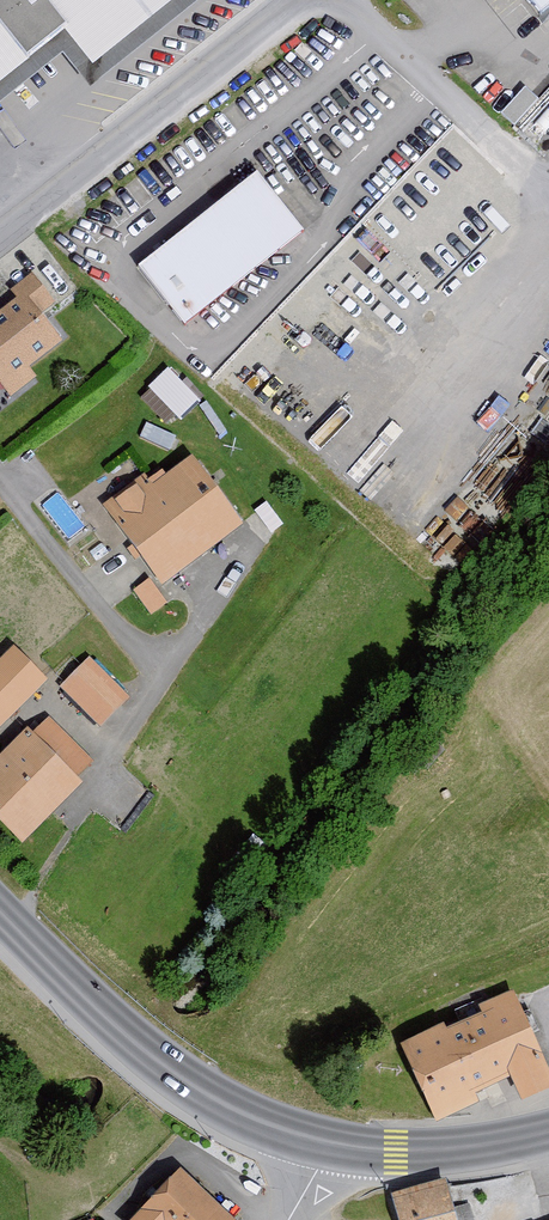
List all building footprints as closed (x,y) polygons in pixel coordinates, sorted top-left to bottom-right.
[(51,40),(92,91),(206,0),(0,0),(0,81),(51,40)] [(535,11),(548,1),(548,0),(526,0),(535,11)] [(255,170),(134,266),(180,324),(301,228),(255,170)] [(0,303),(0,394),(2,396),(31,375),(23,365),(57,340),(37,313),(55,301),(31,268),(5,287),(11,295),(0,303)] [(166,363),(138,393),(171,422),(198,392),(166,363)] [(138,472),(100,500),(158,578),(235,520),(187,457),(148,486),(138,472)] [(163,602),(146,576),(129,587),(146,613),(163,602)] [(7,637),(0,644),(0,724),(47,676),(7,637)] [(86,654),(55,685),(99,729),(130,698),(86,654)] [(0,746),(0,821),(15,836),(91,759),(38,708),(0,746)] [(509,993),(474,1009),(477,1014),(442,1031),(439,1025),(396,1045),(433,1124),(474,1105),(470,1097),(505,1080),(515,1102),(548,1086),(548,1078),(509,993)] [(175,1171),(127,1219),(226,1219),(175,1171)] [(387,1198),(393,1219),(451,1219),(441,1183),(387,1198)]
